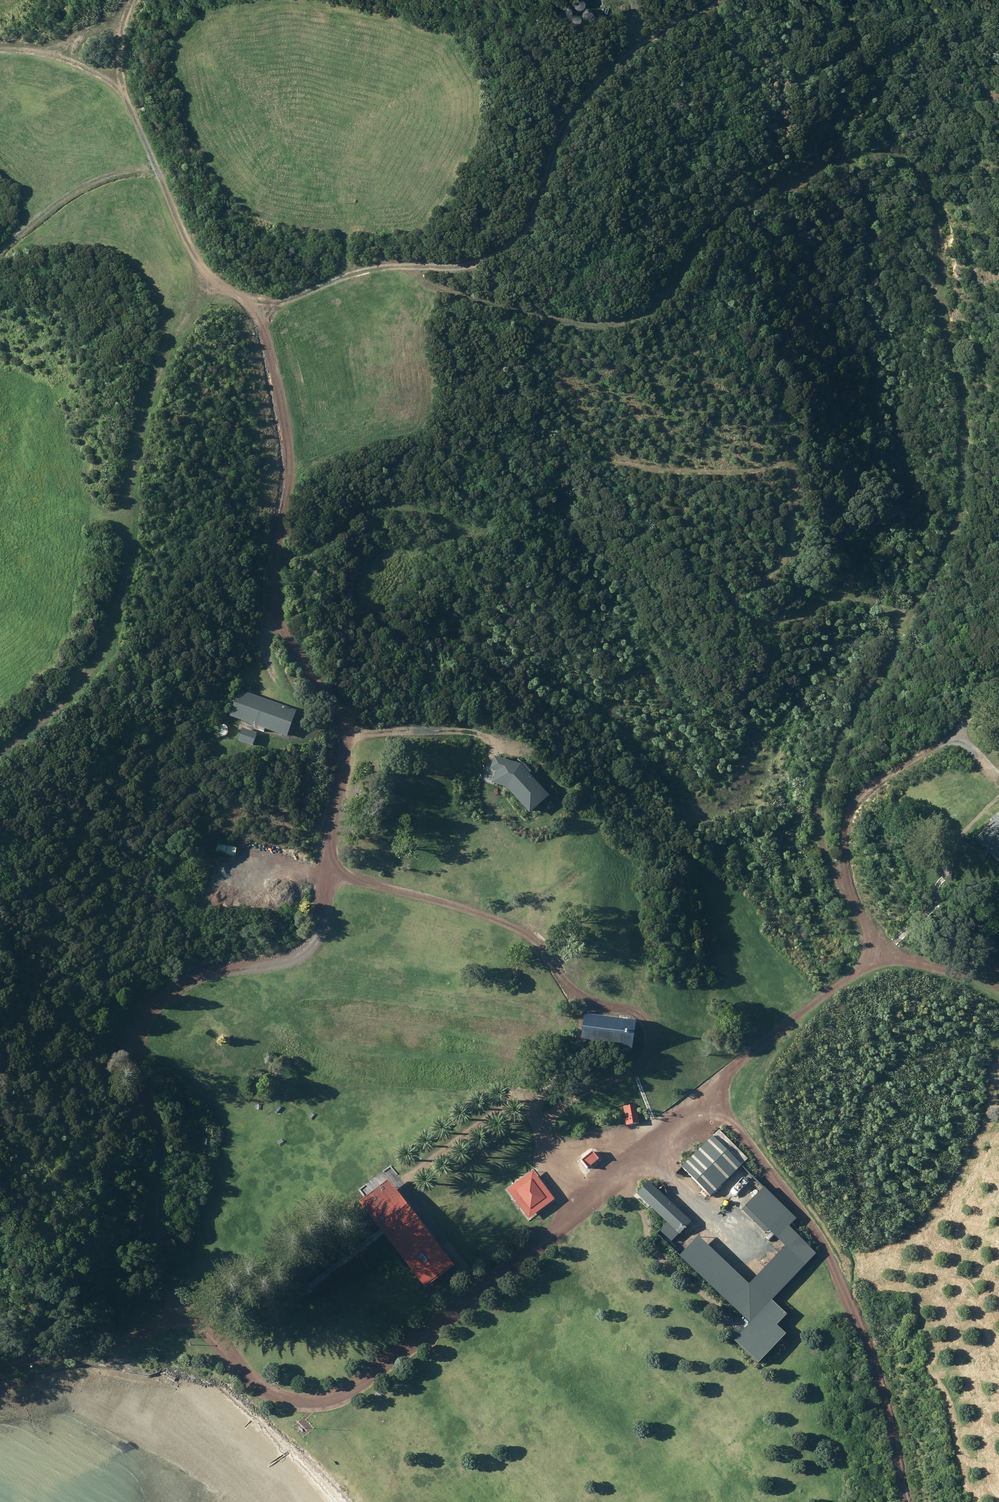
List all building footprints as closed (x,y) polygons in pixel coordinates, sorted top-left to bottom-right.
[(297,710),(239,689),(230,714),(288,735),(297,710)] [(509,786),(527,810),(546,796),(523,766),(494,757),(488,780),(509,786)] [(998,869),(998,813),(971,842),(983,854),(998,869)] [(634,1018),(583,1010),(578,1044),(629,1051),(634,1018)] [(621,1104),(624,1124),(638,1122),(635,1102),(621,1104)] [(750,1155),(722,1128),(681,1167),(709,1194),(719,1185),(741,1163),(750,1155)] [(579,1159),(586,1167),(597,1158),(589,1150),(579,1159)] [(649,1180),(636,1193),(645,1203),(666,1223),(657,1232),(752,1327),(748,1332),(735,1344),(755,1363),(785,1333),(776,1323),(786,1313),(770,1298),(787,1282),(816,1253),(788,1225),(795,1218),(741,1163),(719,1185),(782,1247),(749,1280),(649,1180)] [(532,1177),(516,1188),(529,1208),(546,1197),(532,1177)] [(382,1180),(354,1202),(382,1239),(420,1289),(449,1268),(390,1190),(382,1180)]
